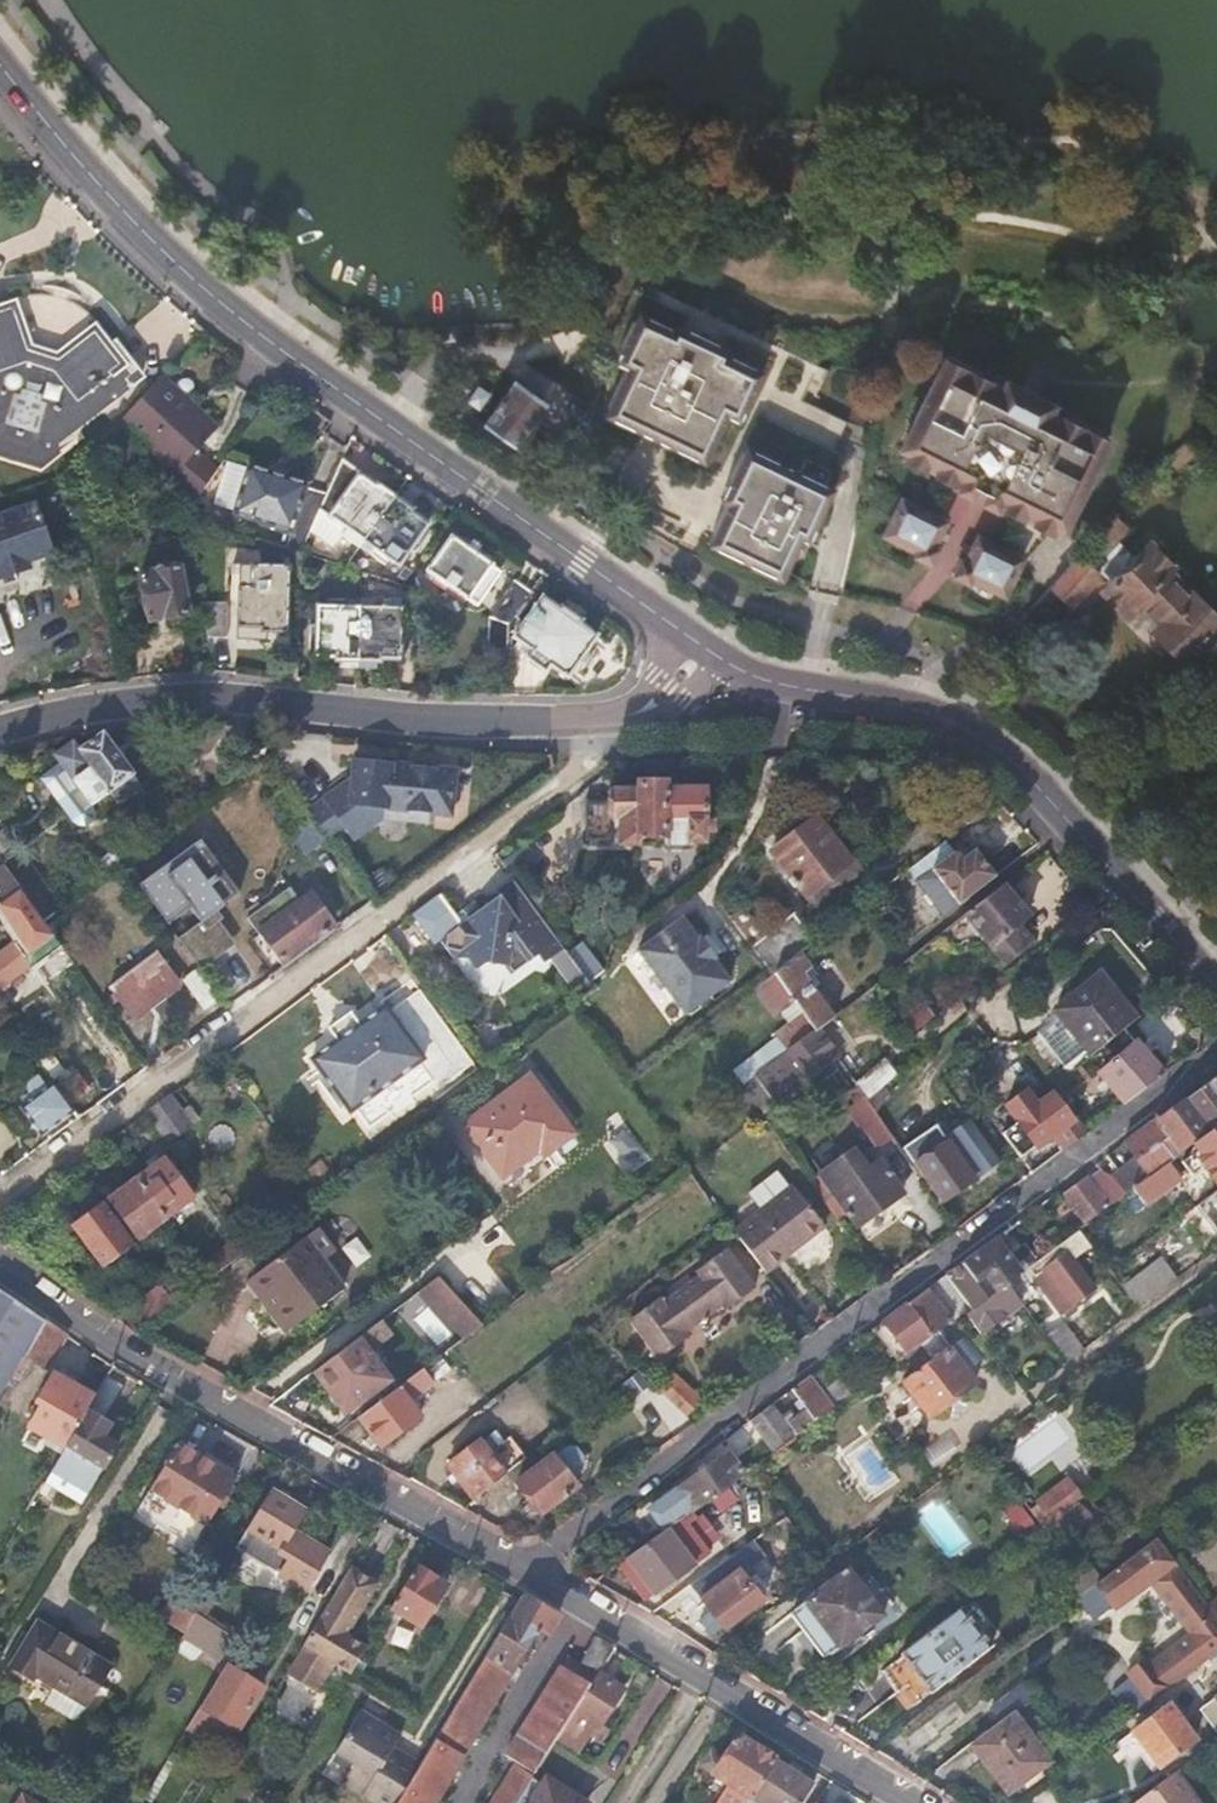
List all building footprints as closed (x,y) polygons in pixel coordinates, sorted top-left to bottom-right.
[(40,461),(56,448),(48,443),(127,379),(131,385),(137,381),(133,373),(128,375),(98,338),(87,328),(71,317),(47,307),(31,304),(15,306),(6,307),(0,309),(0,452),(40,461)] [(627,369),(609,409),(642,426),(655,397),(685,412),(671,440),(707,456),(726,417),(731,406),(743,410),(757,383),(719,364),(723,356),(676,333),(672,343),(635,325),(622,352),(632,358),(627,369)] [(185,513),(215,471),(197,455),(219,431),(158,375),(116,421),(175,475),(160,492),(181,513),(185,513)] [(515,379),(484,424),(557,475),(563,458),(530,434),(550,405),(515,379)] [(997,410),(943,383),(919,431),(924,433),(917,449),(922,451),(914,470),(957,491),(955,496),(970,503),(973,499),(992,509),(991,513),(1007,522),(1010,518),(1053,539),(1061,524),(1067,526),(1075,510),(1080,512),(1104,464),(1055,439),(1060,429),(1002,401),(997,410)] [(655,397),(642,426),(671,440),(685,412),(655,397)] [(831,494),(742,452),(727,479),(737,483),(728,502),(711,536),(783,571),(799,538),(808,519),(818,523),(831,494)] [(298,552),(316,511),(323,494),(304,486),(301,480),(248,458),(228,508),(288,532),(281,546),(298,552)] [(357,545),(390,498),(337,463),(323,494),(316,511),(339,527),(337,533),(357,545)] [(359,545),(414,538),(422,525),(405,514),(408,510),(390,498),(357,545),(359,545)] [(0,515),(0,568),(23,561),(48,554),(34,505),(0,515)] [(940,533),(905,515),(895,518),(882,548),(917,565),(924,565),(927,563),(940,533)] [(1103,588),(1108,591),(1106,595),(1132,618),(1146,604),(1168,624),(1162,631),(1187,655),(1215,626),(1168,581),(1175,572),(1152,550),(1137,565),(1120,549),(1131,538),(1117,525),(1054,591),(1071,608),(1076,605),(1080,610),(1103,588)] [(500,573),(449,538),(424,574),(454,594),(458,589),(465,593),(473,583),(486,592),(500,573)] [(358,547),(376,559),(381,554),(395,563),(413,539),(359,545),(358,547)] [(1016,572),(980,554),(966,582),(969,592),(1003,608),(1018,581),(1016,572)] [(0,568),(0,575),(25,568),(23,561),(0,568)] [(238,564),(236,638),(261,639),(262,631),(285,632),(287,566),(238,564)] [(179,568),(140,576),(149,621),(187,613),(179,568)] [(514,581),(487,618),(504,624),(509,617),(528,591),(514,581)] [(528,591),(509,617),(519,624),(510,638),(527,650),(522,658),(542,672),(547,666),(565,677),(593,637),(577,624),(578,620),(560,608),(555,608),(529,589),(528,591)] [(312,606),(311,656),(331,657),(331,661),(334,661),(335,667),(353,667),(355,599),(341,599),(340,607),(312,606)] [(355,599),(353,667),(372,667),(373,662),(377,658),(397,658),(397,608),(370,607),(369,600),(355,599)] [(202,605),(208,638),(225,638),(226,605),(202,605)] [(1187,655),(1208,676),(1216,667),(1216,623),(1215,626),(1187,655)] [(54,754),(63,766),(81,792),(92,806),(110,793),(117,804),(141,787),(102,733),(79,748),(73,740),(54,754)] [(324,801),(314,809),(333,836),(344,828),(348,834),(349,834),(383,808),(427,813),(448,815),(449,806),(456,801),(457,789),(452,782),(453,773),(411,768),(411,774),(389,772),(389,766),(353,762),(351,780),(324,801)] [(63,766),(44,779),(62,804),(81,792),(63,766)] [(411,768),(389,766),(389,772),(411,774),(411,768)] [(703,787),(664,787),(664,780),(636,780),(636,787),(608,787),(607,799),(589,800),(589,840),(639,841),(639,837),(662,837),(664,843),(689,842),(689,839),(700,838),(702,819),(703,818),(703,787)] [(427,813),(383,808),(349,834),(354,841),(381,821),(425,825),(427,813)] [(314,809),(308,813),(328,840),(333,836),(314,809)] [(814,822),(771,854),(803,897),(806,895),(846,865),(844,861),(814,822)] [(309,827),(293,839),(306,856),(322,844),(309,827)] [(0,830),(0,859),(5,867),(6,866),(20,856),(2,828),(0,830)] [(931,871),(957,905),(993,878),(974,852),(962,861),(956,853),(954,854),(944,841),(908,868),(917,881),(931,871)] [(92,858),(105,877),(123,864),(125,862),(112,844),(92,858)] [(846,865),(806,895),(811,901),(849,872),(854,867),(854,864),(853,861),(850,860),(847,860),(844,861),(846,865)] [(194,891),(176,865),(154,881),(172,907),(194,891)] [(20,890),(21,889),(6,866),(5,867),(0,870),(0,904),(20,890)] [(379,869),(366,880),(376,892),(390,882),(379,869)] [(467,906),(457,912),(443,892),(415,913),(433,939),(438,940),(442,938),(453,952),(462,946),(477,966),(486,960),(508,965),(536,946),(545,960),(565,946),(516,876),(487,897),(490,901),(484,906),(481,902),(473,907),(467,906)] [(962,916),(1000,963),(1025,943),(1012,926),(1025,916),(1001,886),(962,916)] [(22,937),(0,953),(0,961),(12,977),(59,943),(44,923),(20,890),(0,904),(0,908),(22,937)] [(311,896),(283,918),(306,949),(335,928),(311,896)] [(279,920),(263,933),(286,964),(306,949),(283,918),(279,920)] [(635,950),(682,1014),(725,981),(709,960),(711,958),(697,940),(695,941),(677,918),(635,950)] [(221,919),(181,932),(191,964),(232,951),(221,919)] [(697,940),(711,958),(716,954),(703,936),(697,940)] [(568,950),(591,982),(605,971),(603,967),(583,939),(568,950)] [(161,953),(113,988),(134,1017),(182,981),(161,953)] [(752,987),(774,1014),(794,1000),(801,1011),(776,1032),(789,1049),(818,1027),(833,1015),(813,988),(820,982),(796,953),(768,975),(752,987)] [(198,964),(184,974),(204,1001),(219,991),(198,964)] [(1055,1011),(1089,1054),(1122,1026),(1133,1017),(1099,976),(1055,1011)] [(416,1055),(422,1051),(383,1000),(357,1018),(348,1007),(326,1023),(335,1035),(310,1054),(348,1106),(354,1102),(416,1055)] [(922,1001),(894,1020),(905,1035),(933,1016),(922,1001)] [(1094,1066),(1124,1103),(1162,1075),(1122,1026),(1089,1054),(1079,1062),(1086,1071),(1094,1066)] [(789,1049),(757,1074),(778,1102),(837,1057),(839,1055),(818,1027),(789,1049)] [(1025,1045),(1052,1083),(1067,1071),(1040,1034),(1025,1045)] [(24,1065),(22,1070),(30,1081),(29,1085),(29,1089),(29,1092),(34,1099),(23,1108),(42,1135),(76,1110),(36,1056),(24,1065)] [(883,1057),(853,1080),(866,1098),(896,1073),(883,1057)] [(90,1088),(77,1070),(62,1080),(75,1099),(90,1088)] [(531,1077),(466,1126),(504,1175),(549,1142),(553,1146),(555,1145),(572,1132),(531,1077)] [(1123,1141),(1135,1158),(1112,1176),(1124,1194),(1132,1189),(1210,1131),(1214,1128),(1216,1126),(1216,1077),(1154,1123),(1152,1120),(1123,1141)] [(1005,1109),(1034,1147),(1051,1135),(1061,1149),(1079,1136),(1086,1131),(1077,1118),(1070,1123),(1050,1096),(1036,1106),(1026,1093),(1005,1109)] [(147,1113),(165,1139),(190,1122),(171,1095),(147,1113)] [(863,1120),(880,1144),(892,1136),(874,1111),(863,1120)] [(769,1123),(781,1138),(790,1132),(779,1116),(769,1123)] [(623,1128),(606,1140),(626,1168),(643,1156),(623,1128)] [(913,1165),(914,1165),(947,1143),(937,1128),(904,1149),(903,1150),(913,1165)] [(1132,1189),(1143,1205),(1178,1179),(1177,1178),(1186,1172),(1189,1176),(1201,1167),(1214,1184),(1216,1182),(1216,1135),(1214,1137),(1210,1131),(1132,1189)] [(947,1143),(914,1165),(913,1165),(939,1202),(998,1163),(979,1136),(954,1153),(947,1143)] [(819,1174),(856,1224),(900,1192),(877,1161),(866,1169),(852,1150),(819,1174)] [(138,1179),(168,1219),(196,1199),(167,1159),(138,1179)] [(1050,1201),(1066,1224),(1079,1215),(1085,1224),(1107,1208),(1094,1190),(1084,1176),(1050,1201)] [(1094,1190),(1107,1208),(1124,1194),(1112,1176),(1094,1190)] [(110,1201),(139,1240),(168,1219),(138,1179),(110,1201)] [(793,1181),(732,1227),(763,1269),(823,1224),(793,1181)] [(1195,1206),(1216,1234),(1216,1189),(1195,1206)] [(75,1226),(105,1265),(132,1246),(102,1206),(75,1226)] [(254,1227),(204,1265),(213,1278),(228,1267),(263,1240),(254,1227)] [(1025,1269),(1059,1313),(1070,1305),(1091,1289),(1078,1272),(1098,1256),(1079,1229),(1036,1260),(1025,1269)] [(962,1261),(988,1296),(1005,1284),(1018,1274),(1025,1269),(1036,1260),(1024,1246),(1010,1257),(995,1237),(962,1261)] [(306,1238),(255,1277),(293,1328),(345,1289),(306,1238)] [(659,1297),(628,1320),(659,1360),(690,1337),(686,1331),(720,1306),(724,1310),(755,1286),(725,1247),(694,1271),(697,1277),(664,1302),(659,1297)] [(945,1273),(971,1309),(965,1313),(980,1334),(1020,1303),(1018,1300),(1005,1284),(988,1296),(962,1261),(945,1273)] [(1123,1289),(1138,1308),(1176,1279),(1162,1261),(1123,1289)] [(905,1303),(929,1336),(937,1330),(963,1311),(965,1313),(971,1309),(945,1273),(905,1303)] [(1005,1284),(1018,1300),(1030,1291),(1018,1274),(1005,1284)] [(187,1278),(168,1292),(178,1305),(196,1291),(187,1278)] [(411,1300),(449,1350),(483,1324),(441,1278),(411,1300)] [(162,1284),(118,1318),(140,1334),(178,1305),(168,1292),(162,1284)] [(0,1291),(0,1401),(28,1354),(46,1322),(0,1291)] [(872,1328),(885,1347),(888,1345),(898,1358),(904,1354),(905,1353),(923,1340),(929,1336),(905,1303),(872,1328)] [(1074,1310),(1070,1305),(1059,1313),(1064,1318),(1074,1310)] [(67,1335),(46,1322),(28,1354),(48,1367),(67,1335)] [(317,1370),(347,1408),(387,1378),(367,1351),(390,1334),(382,1322),(317,1370)] [(1046,1336),(1066,1363),(1083,1350),(1062,1324),(1046,1336)] [(913,1372),(903,1380),(930,1415),(974,1382),(937,1330),(929,1336),(923,1340),(930,1351),(924,1355),(928,1360),(917,1369),(916,1370),(915,1368),(911,1370),(913,1372)] [(923,1340),(905,1353),(917,1369),(928,1360),(924,1355),(930,1351),(923,1340)] [(812,1377),(832,1406),(848,1395),(828,1366),(812,1377)] [(361,1416),(382,1444),(421,1415),(411,1402),(434,1384),(424,1369),(361,1416)] [(810,1374),(790,1388),(800,1404),(805,1411),(800,1413),(793,1418),(788,1410),(778,1417),(792,1436),(832,1406),(810,1374)] [(88,1408),(94,1398),(56,1375),(39,1402),(44,1406),(31,1425),(65,1446),(88,1408)] [(699,1400),(673,1375),(660,1389),(685,1414),(699,1400)] [(769,1404),(750,1418),(773,1450),(792,1436),(778,1417),(769,1404)] [(805,1411),(800,1404),(796,1407),(800,1413),(805,1411)] [(65,1446),(53,1467),(43,1485),(39,1492),(75,1513),(118,1441),(94,1426),(101,1416),(88,1408),(65,1446)] [(1024,1481),(1087,1453),(1070,1416),(1007,1444),(1024,1481)] [(481,1444),(506,1475),(525,1460),(510,1441),(505,1445),(495,1434),(481,1444)] [(449,1466),(475,1499),(506,1475),(481,1444),(480,1443),(449,1466)] [(208,1528),(237,1480),(179,1444),(150,1492),(208,1528)] [(571,1449),(556,1460),(559,1465),(566,1474),(569,1479),(584,1468),(586,1460),(579,1450),(571,1449)] [(647,1507),(663,1530),(682,1517),(742,1473),(725,1450),(676,1486),(647,1507)] [(555,1459),(520,1484),(542,1514),(566,1497),(568,1499),(570,1497),(568,1495),(577,1489),(569,1479),(566,1474),(559,1465),(556,1460),(555,1459)] [(1063,1487),(1038,1506),(1039,1508),(1046,1517),(1040,1523),(1045,1530),(1052,1525),(1077,1505),(1063,1487)] [(303,1512),(270,1491),(236,1548),(244,1553),(256,1534),(267,1541),(263,1547),(277,1555),(291,1531),(303,1512)] [(1077,1505),(1052,1525),(1070,1547),(1099,1525),(1082,1501),(1077,1505)] [(1033,1513),(1040,1523),(1046,1517),(1039,1508),(1033,1513)] [(663,1530),(627,1557),(653,1592),(708,1553),(682,1517),(663,1530)] [(329,1554),(291,1531),(277,1555),(263,1547),(267,1541),(256,1534),(244,1553),(306,1591),(329,1554)] [(1175,1561),(1157,1539),(1138,1553),(1134,1556),(1097,1584),(1114,1607),(1151,1580),(1175,1561)] [(751,1540),(692,1583),(710,1609),(722,1625),(724,1627),(761,1600),(738,1567),(759,1551),(751,1540)] [(1154,1662),(1150,1658),(1126,1675),(1129,1679),(1148,1703),(1216,1651),(1216,1615),(1207,1603),(1175,1561),(1151,1580),(1192,1633),(1154,1662)] [(447,1584),(416,1565),(391,1607),(421,1627),(447,1584)] [(367,1646),(346,1634),(354,1622),(378,1582),(351,1566),(287,1672),(318,1691),(336,1661),(352,1671),(367,1646)] [(1084,1568),(1064,1592),(1071,1602),(1097,1584),(1084,1568)] [(880,1614),(847,1569),(806,1599),(840,1644),(858,1631),(880,1614)] [(1216,1615),(1216,1595),(1207,1603),(1216,1615)] [(522,1596),(489,1650),(416,1770),(396,1802),(438,1802),(448,1789),(458,1770),(538,1630),(548,1635),(559,1617),(522,1596)] [(205,1599),(183,1636),(221,1659),(244,1623),(205,1599)] [(698,1618),(710,1633),(722,1625),(710,1609),(698,1618)] [(963,1609),(901,1656),(930,1693),(991,1646),(963,1609)] [(112,1667),(41,1623),(14,1666),(34,1679),(39,1674),(90,1705),(112,1667)] [(615,1649),(596,1639),(580,1662),(599,1675),(602,1670),(615,1649)] [(250,1669),(260,1652),(241,1642),(232,1658),(250,1669)] [(563,1669),(592,1686),(597,1677),(569,1659),(563,1669)] [(191,1725),(209,1736),(221,1717),(239,1728),(265,1686),(228,1664),(191,1725)] [(508,1757),(537,1774),(548,1757),(556,1742),(563,1732),(592,1686),(563,1669),(508,1757)] [(627,1687),(602,1670),(599,1675),(597,1677),(592,1686),(563,1732),(585,1745),(598,1725),(602,1728),(627,1687)] [(1121,1685),(1139,1710),(1148,1703),(1129,1679),(1121,1685)] [(1216,1732),(1216,1696),(1210,1701),(1211,1703),(1201,1711),(1216,1732)] [(964,1713),(953,1699),(908,1732),(919,1747),(964,1713)] [(1169,1704),(1133,1731),(1158,1766),(1194,1739),(1169,1704)] [(352,1762),(378,1719),(362,1709),(335,1752),(352,1762)] [(973,1744),(1009,1791),(1049,1760),(1014,1714),(973,1744)] [(378,1719),(352,1762),(340,1783),(374,1802),(396,1802),(416,1770),(403,1763),(397,1759),(394,1746),(402,1732),(378,1719)] [(747,1798),(772,1758),(739,1737),(723,1759),(710,1752),(700,1767),(747,1798)] [(772,1758),(747,1798),(743,1802),(754,1802),(755,1802),(800,1802),(812,1785),(772,1758)] [(516,1768),(510,1776),(528,1787),(533,1780),(534,1779),(516,1768)] [(1172,1775),(1135,1802),(1194,1802),(1172,1775)] [(494,1802),(518,1802),(528,1787),(510,1776),(494,1802)] [(549,1779),(538,1794),(528,1787),(518,1802),(588,1802),(549,1779)]
